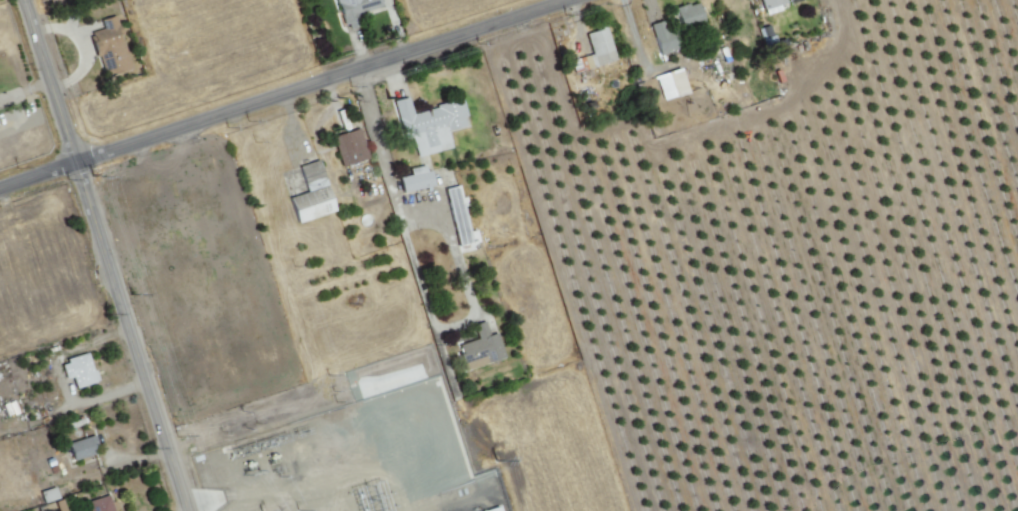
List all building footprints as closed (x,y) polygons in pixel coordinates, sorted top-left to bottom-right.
[(343,28),(334,0),(379,0),(381,8),(362,14),(364,21),(343,28)] [(764,10),(760,0),(787,0),(788,3),(764,10)] [(670,9),(677,29),(701,21),(695,1),(670,9)] [(87,36),(90,35),(90,32),(103,28),(100,19),(114,15),(131,71),(107,78),(100,56),(94,58),(87,36)] [(648,24),(658,55),(676,49),(665,18),(648,24)] [(617,59),(584,70),(580,58),(592,53),(585,31),(605,24),(617,59)] [(654,76),(661,100),(686,93),(678,68),(654,76)] [(392,101),(403,142),(412,140),(416,157),(450,148),(446,131),(464,126),(462,116),(465,116),(461,99),(411,112),(407,97),(392,101)] [(343,169),(340,157),(345,156),(339,137),(361,129),(371,160),(343,169)] [(320,162),(338,214),(298,228),(281,173),(320,162)] [(409,175),(398,177),(400,192),(431,187),(426,165),(408,168),(409,175)] [(253,267),(250,254),(262,251),(265,264),(253,267)] [(73,388),(94,382),(87,354),(59,361),(63,378),(70,377),(73,388)] [(96,453),(91,436),(66,443),(71,460),(96,453)] [(111,495),(117,510),(94,510),(91,502),(111,495)]
